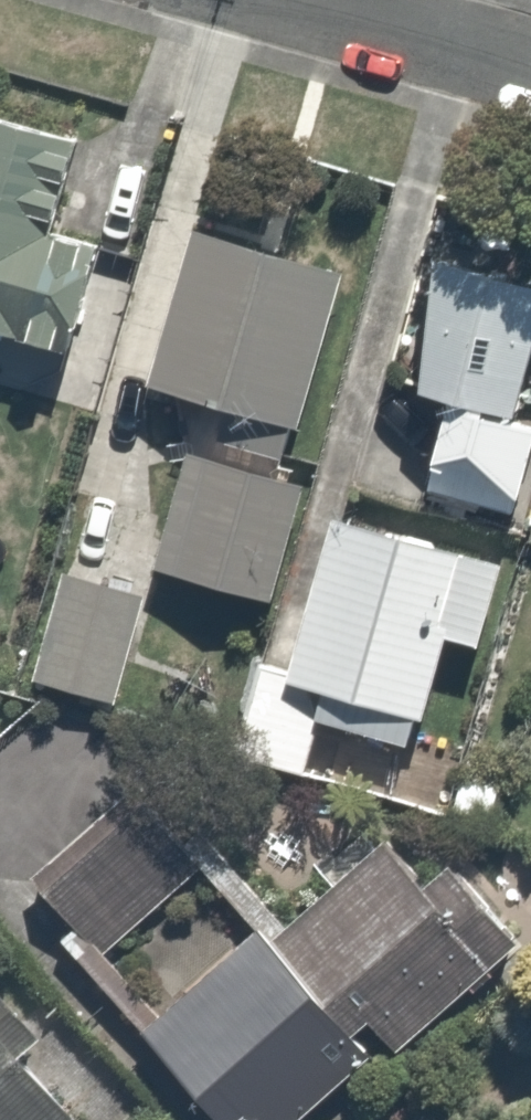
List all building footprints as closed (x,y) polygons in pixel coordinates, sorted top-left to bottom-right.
[(70,140),(0,119),(0,338),(62,356),(95,245),(44,230),(70,140)] [(169,217),(122,380),(204,403),(195,434),(280,458),(336,265),(169,217)] [(374,383),(429,400),(405,478),(481,501),(530,337),(530,269),(418,235),(374,383)] [(297,479),(171,444),(137,565),(263,601),(297,479)] [(498,549),(316,495),(265,662),(244,656),(219,742),(299,766),(311,728),(395,753),(432,628),(471,640),(498,549)] [(143,591),(51,563),(17,673),(109,702),(143,591)] [(500,759),(456,746),(439,803),(483,816),(500,759)] [(110,793),(15,883),(93,965),(187,876),(110,793)] [(371,842),(256,934),(336,1032),(354,1018),(376,1045),(512,937),(447,855),(407,887),(371,842)] [(127,1037),(193,1119),(226,1119),(233,1115),(237,1119),(282,1119),(358,1060),(336,1032),(256,934),(127,1037)] [(6,1047),(28,1029),(0,996),(0,1119),(69,1119),(6,1047)]
